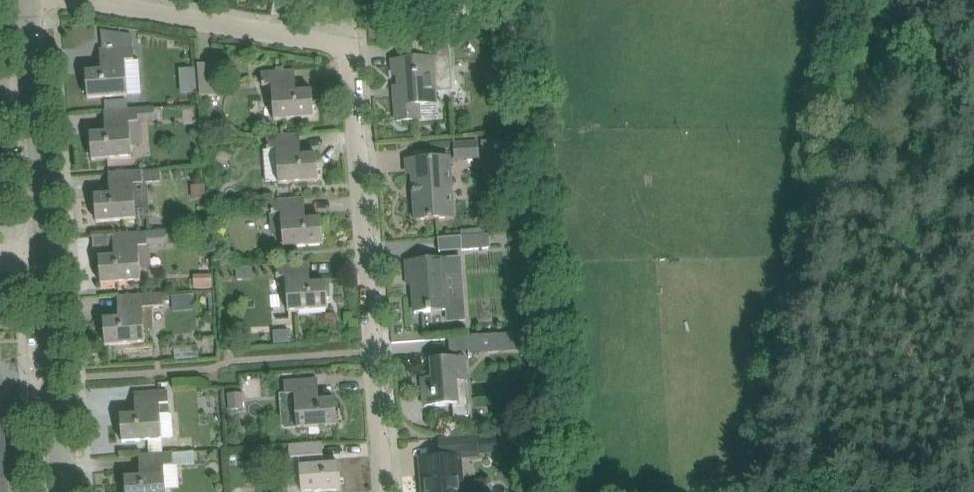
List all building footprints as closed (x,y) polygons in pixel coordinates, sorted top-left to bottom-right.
[(509,31),(508,14),(495,15),(496,32),(509,31)] [(87,98),(141,94),(139,60),(134,60),(132,35),(101,30),(103,49),(99,49),(100,71),(85,72),(87,98)] [(450,35),(440,35),(420,37),(421,59),(392,61),(393,75),(399,75),(400,96),(395,96),(397,121),(419,119),(418,104),(436,103),(435,92),(454,91),(450,35)] [(198,65),(199,85),(200,97),(218,96),(216,64),(198,65)] [(197,92),(196,66),(179,66),(180,93),(197,92)] [(272,85),(273,96),(274,119),(314,116),(312,91),(296,92),(294,71),(262,73),(262,85),(272,85)] [(132,157),(131,145),(144,144),(142,122),(155,121),(154,108),(103,112),(105,134),(90,135),(92,160),(132,157)] [(280,136),(266,137),(267,150),(276,150),(279,184),(318,181),(316,155),(301,157),(299,135),(280,136)] [(455,143),(456,160),(479,158),(478,141),(455,143)] [(450,159),(427,160),(407,162),(408,175),(413,175),(416,220),(454,217),(450,159)] [(137,231),(136,219),(133,185),(142,184),(141,171),(108,174),(109,195),(94,196),(96,222),(106,221),(107,233),(137,231)] [(206,183),(191,184),(192,198),(207,197),(206,183)] [(271,201),(271,214),(281,214),(283,247),(323,244),(321,219),(305,220),(304,199),(271,201)] [(539,200),(529,200),(529,208),(539,207),(539,200)] [(509,212),(501,221),(514,232),(522,223),(509,212)] [(166,231),(146,233),(112,235),(114,257),(98,258),(100,284),(141,280),(140,269),(152,268),(150,245),(167,244),(166,231)] [(462,250),(486,248),(485,234),(461,236),(462,250)] [(427,260),(407,261),(408,275),(417,274),(418,284),(413,285),(415,313),(434,311),(449,310),(448,301),(465,300),(463,273),(462,257),(447,258),(427,260)] [(308,263),(289,264),(276,265),(277,277),(286,277),(289,312),(328,308),(326,283),(310,284),(308,263)] [(213,288),(212,275),(194,276),(194,289),(213,288)] [(170,293),(151,295),(117,297),(118,318),(103,319),(105,346),(145,343),(144,330),(153,329),(151,308),(164,307),(164,301),(171,301),(170,293)] [(289,330),(273,331),(274,343),(289,342),(289,330)] [(503,349),(502,334),(464,337),(465,352),(503,349)] [(464,357),(443,359),(432,359),(433,377),(424,378),(426,407),(453,405),(454,417),(469,416),(465,371),(464,357)] [(318,378),(298,380),(285,381),(286,395),(295,394),(297,428),(337,425),(335,399),(320,400),(318,378)] [(167,391),(159,391),(134,393),(136,415),(120,416),(122,441),(162,439),(160,414),(169,413),(167,391)] [(228,394),(229,411),(244,409),(243,393),(228,394)] [(440,458),(420,459),(420,462),(423,461),(425,491),(462,491),(459,458),(479,457),(479,454),(508,452),(507,436),(479,438),(479,436),(439,438),(440,458)] [(304,444),(289,445),(290,458),(299,457),(302,491),(322,490),(341,489),(340,463),(325,465),(323,443),(304,444)] [(172,452),(139,454),(140,477),(125,478),(126,491),(166,491),(164,467),(173,466),(173,465),(194,464),(194,451),(172,452)] [(535,461),(534,461),(533,461),(532,461),(532,462),(531,462),(530,462),(530,463),(529,463),(529,464),(528,464),(528,465),(528,466),(527,466),(527,467),(527,468),(527,469),(527,470),(528,471),(528,472),(529,473),(530,474),(531,474),(531,475),(532,475),(533,475),(534,475),(535,475),(536,475),(537,475),(538,474),(539,474),(539,473),(540,472),(540,471),(541,471),(541,470),(541,469),(541,468),(541,467),(541,466),(541,465),(540,465),(540,464),(539,463),(538,463),(538,462),(537,462),(536,461),(535,461)]
